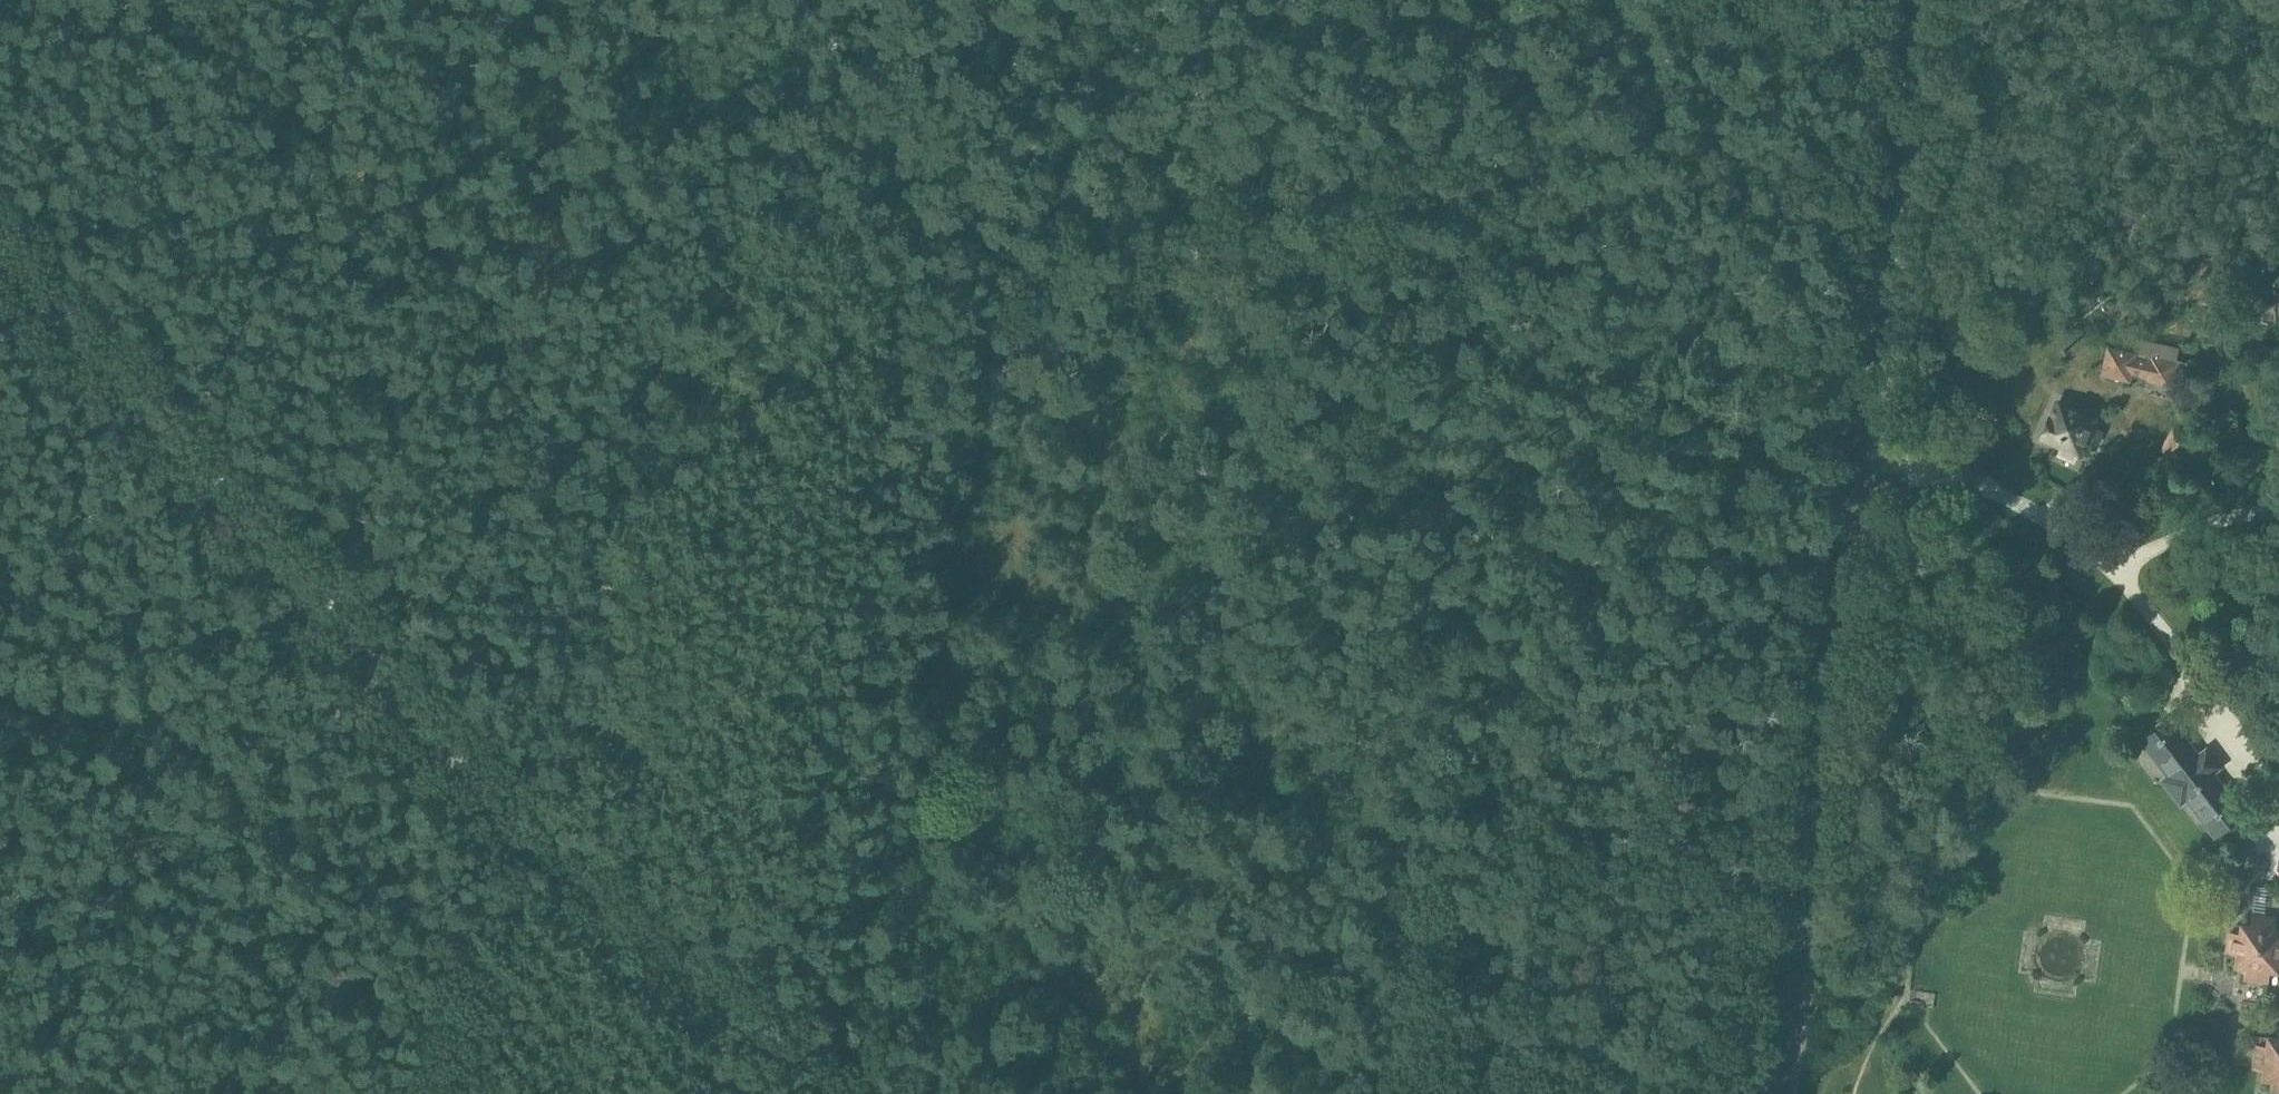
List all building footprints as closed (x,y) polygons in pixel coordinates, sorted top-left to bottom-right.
[(2107,349),(2101,376),(2126,382),(2128,374),(2146,379),(2145,382),(2168,387),(2173,365),(2151,360),(2150,364),(2131,360),(2132,355),(2107,349)] [(2044,434),(2042,437),(2079,453),(2093,420),(2057,405),(2048,424),(2044,424),(2041,431),(2044,434)] [(2170,432),(2160,452),(2171,459),(2175,450),(2198,463),(2204,452),(2170,432)] [(2196,756),(2186,743),(2168,720),(2142,740),(2170,775),(2164,780),(2180,800),(2185,796),(2214,834),(2241,814),(2209,772),(2217,766),(2204,750),(2196,756)] [(2238,953),(2236,966),(2278,971),(2278,961),(2278,929),(2261,927),(2262,916),(2253,915),(2252,926),(2241,925),(2240,933),(2230,932),(2227,952),(2238,953)] [(2273,1079),(2271,1089),(2278,1090),(2278,1036),(2268,1035),(2263,1078),(2273,1079)]
